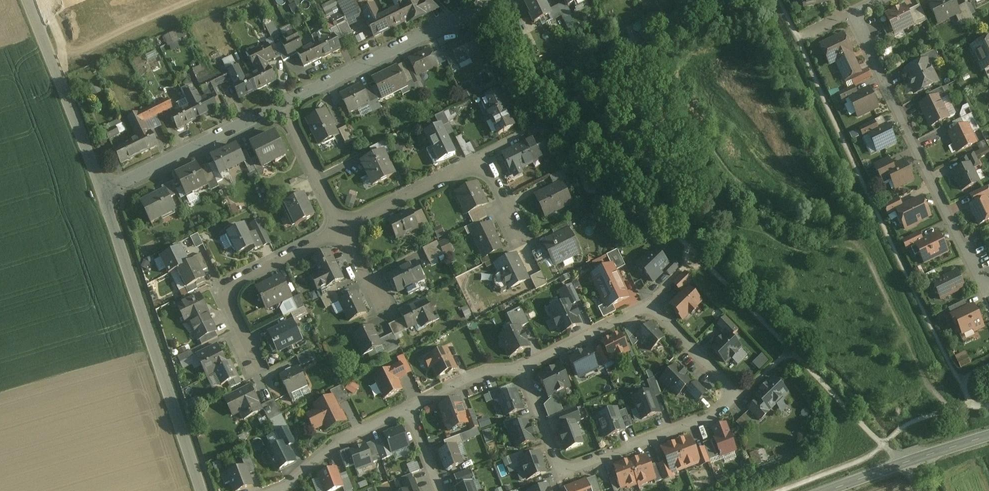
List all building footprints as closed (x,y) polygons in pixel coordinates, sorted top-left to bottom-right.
[(401,7),(403,6),(409,19),(410,21),(424,14),(418,1),(417,0),(398,0),(401,7)] [(418,1),(424,14),(437,8),(430,0),(421,0),(418,1)] [(525,4),(531,16),(530,16),(534,24),(549,16),(542,0),(533,0),(525,4)] [(939,1),(928,6),(935,19),(939,16),(941,19),(948,16),(949,18),(954,15),(958,13),(956,9),(952,0),(942,0),(939,1)] [(965,4),(956,9),(958,13),(954,15),(960,27),(973,20),(965,4)] [(356,5),(341,12),(346,23),(361,16),(356,5)] [(376,10),(373,5),(362,11),(368,23),(367,24),(374,37),(375,37),(374,37),(391,28),(385,15),(380,18),(376,10)] [(401,7),(385,15),(391,28),(409,19),(403,6),(401,7)] [(919,6),(906,13),(913,26),(912,26),(913,28),(926,22),(919,6)] [(381,7),(376,10),(380,18),(385,15),(381,7)] [(898,10),(892,12),(885,16),(890,26),(888,30),(893,32),(893,33),(901,29),(902,31),(912,26),(913,26),(906,13),(904,9),(899,12),(898,10)] [(341,12),(323,21),(328,30),(329,32),(346,23),(341,12)] [(346,23),(348,26),(355,23),(353,20),(361,16),(346,23)] [(266,24),(273,38),(279,34),(273,21),(266,24)] [(328,30),(312,37),(315,45),(333,37),(332,34),(330,35),(329,32),(328,30)] [(303,51),(293,32),(283,37),(285,42),(281,44),(288,58),(289,58),(297,54),(298,54),(303,51)] [(477,32),(471,35),(478,49),(484,46),(477,32)] [(471,35),(449,46),(457,64),(458,65),(469,59),(481,53),(478,49),(471,35)] [(333,37),(315,45),(322,58),(339,49),(333,37)] [(843,37),(821,47),(830,65),(836,63),(845,81),(859,74),(850,55),(851,55),(843,37)] [(974,46),(980,60),(976,62),(982,72),(983,72),(988,69),(988,39),(974,46)] [(274,44),(268,47),(274,58),(273,59),(274,61),(280,57),(281,57),(280,56),(275,46),(274,44)] [(288,58),(281,44),(275,46),(280,56),(281,57),(280,57),(283,62),(289,59),(289,58),(288,58)] [(267,45),(259,49),(258,47),(254,49),(253,47),(245,51),(247,53),(245,54),(247,59),(249,58),(254,68),(257,74),(250,77),(257,90),(274,81),(268,68),(267,69),(264,63),(273,59),(274,58),(268,47),(267,45)] [(303,51),(298,54),(304,67),(322,58),(315,45),(303,51)] [(449,46),(441,50),(450,68),(457,64),(449,46)] [(429,51),(410,60),(414,69),(418,76),(437,67),(429,51)] [(934,51),(920,58),(922,63),(926,61),(928,65),(939,60),(934,51)] [(922,63),(903,73),(911,89),(913,88),(916,94),(937,83),(928,65),(926,61),(922,63)] [(224,66),(212,72),(213,74),(211,76),(216,87),(231,80),(228,74),(224,66)] [(393,68),(373,78),(382,97),(405,85),(399,72),(395,74),(393,68)] [(238,69),(228,74),(231,80),(233,85),(243,80),(238,69)] [(408,72),(406,69),(399,72),(405,85),(412,82),(408,72)] [(418,76),(414,69),(408,72),(412,82),(414,85),(421,82),(418,76)] [(211,76),(197,82),(203,93),(204,93),(206,98),(208,101),(211,99),(212,101),(221,96),(216,87),(211,76)] [(243,80),(233,85),(232,86),(239,99),(257,90),(250,77),(243,80)] [(360,84),(339,94),(349,113),(369,103),(368,102),(362,88),(360,84)] [(376,98),(369,84),(362,88),(368,102),(376,98)] [(941,88),(925,96),(928,101),(937,97),(939,102),(946,98),(941,88)] [(505,89),(485,99),(492,113),(503,108),(504,107),(502,101),(509,98),(505,89)] [(845,102),(855,123),(878,111),(868,91),(845,102)] [(193,92),(184,97),(185,100),(184,100),(188,107),(197,103),(196,101),(198,99),(197,96),(193,92)] [(928,101),(919,106),(930,127),(948,119),(939,102),(937,97),(928,101)] [(197,103),(188,107),(195,121),(213,112),(212,109),(215,107),(212,101),(211,99),(208,101),(206,98),(197,103)] [(509,98),(502,101),(504,107),(503,108),(505,112),(514,108),(509,98)] [(170,100),(152,108),(156,117),(174,108),(170,100)] [(195,121),(188,107),(170,116),(177,130),(195,121)] [(152,108),(140,114),(144,123),(156,117),(152,108)] [(492,113),(488,115),(498,135),(513,128),(505,112),(503,108),(492,113)] [(330,120),(326,111),(307,121),(315,138),(317,137),(321,144),(338,136),(333,127),(334,126),(331,120),(330,120)] [(144,123),(140,114),(139,113),(129,118),(139,138),(132,142),(138,155),(156,146),(150,133),(149,133),(144,123)] [(443,113),(434,118),(438,127),(441,125),(442,128),(449,124),(443,113)] [(964,126),(949,134),(957,152),(974,144),(971,138),(972,134),(979,130),(971,114),(961,119),(964,126)] [(873,122),(859,129),(863,138),(869,136),(868,135),(877,130),(873,122)] [(438,127),(427,132),(432,141),(429,142),(439,163),(456,155),(442,128),(441,125),(438,127)] [(877,130),(868,135),(869,136),(877,153),(894,144),(886,126),(877,130)] [(352,142),(345,127),(339,130),(346,145),(352,142)] [(116,128),(106,133),(109,140),(119,135),(116,128)] [(541,128),(527,134),(531,141),(531,142),(540,137),(544,135),(541,128)] [(274,134),(250,146),(256,157),(261,168),(286,156),(274,134)] [(474,152),(470,142),(465,144),(461,135),(455,137),(464,157),(474,152)] [(540,137),(531,142),(531,141),(523,145),(532,164),(549,155),(540,137)] [(132,142),(114,150),(121,163),(138,155),(132,142)] [(384,142),(373,148),(377,155),(383,152),(385,157),(390,155),(384,142)] [(523,145),(502,155),(511,174),(532,164),(523,145)] [(236,146),(218,155),(211,158),(214,163),(220,175),(227,172),(227,171),(243,162),(244,164),(244,163),(240,154),(236,146)] [(250,160),(246,151),(240,154),(244,163),(244,164),(247,169),(253,166),(250,160)] [(377,155),(362,163),(373,185),(394,175),(385,157),(383,152),(377,155)] [(973,154),(959,160),(963,168),(969,165),(972,169),(979,166),(973,154)] [(256,157),(250,160),(253,166),(255,171),(261,168),(256,157)] [(888,160),(874,166),(880,179),(888,175),(886,171),(892,168),(888,160)] [(903,163),(893,168),(892,168),(886,171),(888,175),(895,190),(912,181),(903,162),(902,163),(903,163)] [(220,175),(214,163),(208,166),(216,181),(217,183),(222,180),(220,175)] [(208,164),(198,169),(206,186),(216,181),(208,166),(208,164)] [(963,168),(952,173),(955,178),(954,181),(957,182),(961,191),(978,183),(972,169),(969,165),(963,168)] [(196,166),(175,176),(177,180),(172,182),(172,183),(174,187),(180,184),(189,205),(191,205),(198,202),(199,200),(198,198),(196,197),(194,193),(206,187),(206,186),(198,169),(196,166)] [(562,172),(549,178),(554,188),(561,184),(561,185),(567,182),(562,172)] [(172,183),(161,188),(164,193),(167,200),(178,194),(174,187),(172,183)] [(476,184),(458,193),(468,213),(478,208),(486,205),(476,184)] [(554,188),(535,197),(545,217),(570,204),(561,185),(561,184),(554,188)] [(969,196),(974,205),(985,199),(988,198),(988,195),(986,188),(969,196)] [(299,190),(285,196),(288,203),(302,196),(299,190)] [(164,193),(141,204),(150,224),(161,219),(161,218),(173,212),(167,200),(164,193)] [(288,203),(284,205),(295,227),(314,217),(303,195),(302,196),(288,203)] [(901,208),(895,211),(899,217),(898,218),(897,220),(899,225),(902,226),(904,230),(907,231),(915,227),(916,224),(929,218),(920,199),(901,208)] [(969,207),(970,208),(971,208),(972,210),(970,212),(972,217),(975,218),(978,224),(978,225),(988,220),(988,204),(987,203),(985,199),(974,205),(969,207)] [(898,200),(883,207),(887,215),(895,211),(901,208),(898,200)] [(478,208),(468,213),(473,224),(480,221),(487,218),(483,210),(480,212),(478,208)] [(421,211),(411,216),(418,229),(417,229),(418,231),(428,226),(421,211)] [(409,213),(389,223),(397,239),(417,229),(418,229),(411,216),(409,213)] [(473,224),(465,229),(468,236),(473,234),(472,233),(483,228),(480,221),(473,224)] [(259,222),(250,226),(254,235),(255,236),(264,231),(259,222)] [(569,223),(552,231),(555,238),(569,231),(572,230),(569,223)] [(436,236),(443,233),(440,225),(433,228),(436,236)] [(483,228),(472,233),(473,234),(483,257),(484,258),(502,250),(490,225),(483,228)] [(243,227),(227,235),(228,235),(233,247),(237,255),(246,250),(253,247),(249,237),(243,227)] [(270,243),(264,231),(255,236),(261,248),(262,247),(270,243)] [(569,231),(555,238),(557,242),(539,251),(541,257),(548,254),(554,266),(580,253),(569,231)] [(922,242),(915,245),(915,246),(924,265),(947,253),(937,234),(922,242)] [(203,246),(198,235),(191,238),(196,249),(203,246)] [(228,235),(221,239),(220,241),(224,249),(226,250),(233,247),(228,235)] [(255,236),(254,235),(249,237),(253,247),(246,250),(247,254),(248,254),(261,248),(255,236)] [(918,235),(902,242),(906,250),(915,246),(915,245),(922,242),(918,235)] [(437,242),(423,249),(430,263),(443,256),(437,242)] [(177,244),(170,247),(173,253),(180,249),(177,244)] [(173,253),(161,259),(168,275),(178,270),(188,265),(180,249),(173,253)] [(502,250),(484,258),(483,257),(480,259),(483,265),(504,255),(502,250)] [(539,251),(532,255),(537,266),(544,263),(541,257),(539,251)] [(625,267),(617,251),(606,256),(611,266),(612,266),(614,272),(625,267)] [(337,269),(329,252),(312,260),(320,276),(321,277),(337,269)] [(654,252),(648,257),(646,255),(638,263),(646,272),(644,274),(653,282),(664,271),(669,267),(669,266),(654,252)] [(207,269),(200,254),(193,258),(194,262),(195,262),(200,272),(207,269)] [(516,256),(494,266),(498,274),(495,276),(492,284),(495,289),(499,290),(500,294),(528,280),(516,256)] [(188,265),(178,270),(187,288),(195,284),(204,280),(200,272),(195,262),(194,262),(188,265)] [(673,262),(669,266),(669,267),(664,271),(669,276),(678,268),(673,262)] [(415,263),(389,276),(398,293),(407,288),(410,294),(420,289),(417,283),(423,280),(415,263)] [(611,266),(596,274),(600,282),(594,285),(604,305),(606,309),(612,306),(627,298),(622,288),(623,286),(620,281),(619,281),(614,272),(612,266),(611,266)] [(337,269),(321,277),(320,276),(312,280),(318,292),(319,291),(326,287),(326,288),(334,284),(343,280),(337,269)] [(956,272),(932,284),(934,288),(934,289),(933,291),(935,294),(937,295),(940,300),(964,289),(956,272)] [(541,273),(530,278),(536,290),(547,285),(541,273)] [(684,274),(673,284),(680,291),(691,281),(684,274)] [(282,279),(265,287),(264,285),(257,288),(262,299),(261,300),(265,309),(281,302),(282,303),(291,298),(282,279)] [(187,288),(185,289),(188,294),(197,289),(195,284),(187,288)] [(326,287),(319,291),(323,298),(335,293),(337,291),(334,284),(326,288),(326,287)] [(558,291),(565,305),(566,308),(570,306),(578,302),(570,285),(558,291)] [(687,289),(670,306),(676,313),(675,313),(682,320),(689,314),(690,315),(695,309),(694,308),(700,303),(687,289)] [(323,298),(321,299),(326,310),(331,308),(330,305),(338,301),(335,293),(323,298)] [(357,295),(340,304),(349,322),(366,314),(357,295)] [(207,313),(199,296),(177,306),(186,323),(189,322),(194,332),(194,331),(199,340),(215,332),(211,323),(206,313),(207,313)] [(299,297),(292,300),(297,311),(304,308),(299,297)] [(425,300),(400,313),(403,319),(408,329),(417,325),(416,322),(422,319),(426,327),(436,321),(425,300)] [(963,303),(954,307),(957,314),(966,309),(963,303)] [(565,305),(553,311),(564,333),(579,325),(570,306),(566,308),(565,305)] [(606,309),(604,305),(598,308),(603,318),(615,312),(612,306),(606,309)] [(954,307),(948,310),(951,317),(957,314),(954,307)] [(297,311),(291,314),(295,323),(308,317),(304,308),(297,311)] [(970,312),(969,308),(966,309),(957,314),(951,317),(950,317),(955,327),(957,326),(961,335),(972,330),(974,332),(983,328),(976,314),(970,312)] [(521,309),(507,316),(515,331),(519,329),(528,324),(521,309)] [(737,331),(725,318),(716,327),(725,336),(727,335),(730,339),(737,331)] [(403,319),(388,326),(392,334),(394,337),(408,329),(403,319)] [(292,324),(272,334),(278,348),(286,344),(288,347),(300,342),(292,324)] [(664,338),(650,324),(647,327),(647,328),(647,329),(645,330),(643,330),(637,336),(637,337),(640,340),(651,351),(664,338)] [(372,327),(354,336),(354,337),(355,337),(359,344),(358,345),(363,356),(365,356),(364,354),(381,346),(372,327)] [(515,331),(501,338),(510,356),(528,347),(519,329),(515,331)] [(215,332),(199,340),(201,346),(218,338),(215,332)] [(634,334),(629,339),(633,347),(640,340),(637,337),(637,336),(634,333),(633,334),(634,334)] [(392,334),(386,337),(393,351),(399,348),(394,337),(392,334)] [(619,334),(601,343),(603,346),(610,361),(628,352),(619,334)] [(730,339),(727,335),(725,336),(722,340),(721,340),(716,344),(717,345),(712,350),(725,363),(730,359),(732,361),(737,356),(735,354),(740,349),(730,339)] [(216,345),(196,356),(207,378),(215,374),(216,373),(214,370),(226,364),(222,357),(216,345)] [(603,346),(595,350),(597,353),(603,366),(611,362),(610,361),(603,346)] [(311,350),(297,357),(302,366),(316,359),(311,350)] [(446,350),(424,360),(429,369),(432,368),(437,378),(455,368),(446,350)] [(191,351),(177,358),(180,364),(196,356),(194,357),(191,351)] [(587,351),(581,354),(581,353),(575,356),(569,360),(578,378),(596,369),(597,369),(590,356),(587,351)] [(603,366),(597,353),(590,356),(597,369),(596,369),(598,373),(605,369),(603,366)] [(229,362),(226,364),(214,370),(216,373),(215,374),(221,386),(237,378),(229,362)] [(399,364),(373,376),(384,399),(402,391),(397,380),(405,376),(399,364)] [(558,365),(548,370),(549,371),(538,377),(548,397),(549,397),(557,393),(558,396),(564,392),(563,390),(569,387),(558,365)] [(298,367),(279,376),(289,395),(308,385),(298,367)] [(674,367),(661,381),(676,396),(685,388),(690,383),(683,376),(684,375),(680,371),(679,372),(674,367)] [(786,393),(772,379),(754,396),(758,399),(769,410),(775,404),(777,404),(780,401),(780,399),(786,393)] [(646,383),(649,392),(652,400),(660,398),(654,381),(646,383)] [(705,393),(696,383),(688,391),(697,401),(705,393)] [(342,386),(330,392),(332,397),(336,406),(349,400),(342,386)] [(250,388),(225,400),(231,412),(238,409),(244,420),(261,411),(257,404),(258,403),(250,388)] [(500,390),(484,397),(486,403),(499,399),(502,397),(500,390)] [(502,397),(499,399),(505,416),(522,410),(516,392),(502,397)] [(649,392),(634,398),(643,421),(658,416),(652,400),(649,392)] [(557,393),(549,397),(550,399),(543,406),(548,419),(558,416),(563,413),(557,396),(558,396),(557,393)] [(332,397),(314,406),(317,411),(310,415),(317,429),(324,425),(327,430),(346,421),(342,412),(338,414),(335,407),(336,406),(332,397)] [(769,410),(758,399),(748,410),(759,421),(770,411),(769,410)] [(274,400),(261,407),(269,422),(281,416),(274,400)] [(458,400),(439,407),(444,420),(443,422),(446,428),(448,429),(449,432),(467,424),(468,424),(464,415),(458,400)] [(563,413),(558,416),(562,428),(574,423),(579,421),(574,409),(563,413)] [(616,410),(597,417),(601,429),(599,430),(602,438),(604,437),(605,438),(624,431),(624,430),(617,413),(616,410)] [(625,410),(617,413),(624,430),(631,427),(625,410)] [(479,428),(472,411),(464,415),(468,424),(467,424),(470,432),(479,428)] [(477,420),(480,428),(490,424),(487,415),(477,420)] [(513,420),(503,424),(505,430),(509,429),(509,428),(515,426),(513,420)] [(515,426),(509,428),(509,429),(513,441),(513,442),(514,447),(516,448),(533,442),(531,435),(532,435),(529,428),(528,428),(526,422),(515,426)] [(562,428),(557,429),(566,451),(583,445),(574,423),(562,428)] [(735,451),(725,424),(713,429),(717,439),(714,440),(721,457),(735,451)] [(288,429),(276,435),(281,446),(285,444),(287,448),(295,444),(288,429)] [(401,429),(394,432),(393,430),(388,432),(389,434),(384,435),(386,439),(391,453),(392,453),(408,447),(401,429)] [(489,429),(481,430),(484,442),(491,441),(489,429)] [(460,435),(443,442),(446,450),(455,446),(455,447),(463,444),(460,435)] [(386,439),(375,443),(381,460),(393,456),(392,453),(391,453),(386,439)] [(688,439),(679,443),(678,442),(675,443),(685,468),(697,464),(698,463),(694,454),(688,439)] [(714,440),(703,444),(705,450),(709,461),(721,457),(714,440)] [(374,442),(365,445),(372,464),(381,460),(375,443),(374,442)] [(675,443),(672,445),(662,449),(668,464),(671,473),(672,473),(685,468),(675,443)] [(281,446),(267,453),(269,455),(268,457),(271,462),(272,463),(276,471),(295,462),(290,453),(289,453),(287,448),(285,444),(281,446)] [(358,448),(349,452),(354,465),(356,470),(363,467),(364,468),(372,465),(372,464),(365,445),(364,445),(358,447),(358,448)] [(446,450),(438,453),(445,471),(448,472),(451,470),(452,468),(462,464),(455,447),(455,446),(446,450)] [(346,468),(354,465),(349,452),(349,450),(340,453),(346,468)] [(705,450),(694,454),(698,463),(697,464),(698,467),(710,462),(709,461),(705,450)] [(522,453),(506,459),(511,470),(521,466),(519,461),(524,460),(522,453)] [(524,460),(519,461),(521,466),(527,481),(546,473),(540,458),(541,458),(539,454),(524,460)] [(250,455),(241,459),(244,467),(245,467),(248,475),(256,472),(250,455)] [(629,463),(637,484),(637,485),(639,490),(640,490),(638,486),(653,480),(654,480),(649,467),(645,457),(629,463)] [(405,463),(408,473),(422,469),(418,459),(405,463)] [(629,461),(614,467),(618,476),(616,477),(616,478),(620,488),(621,488),(627,486),(627,488),(637,485),(637,484),(629,463),(629,461)] [(218,462),(212,464),(215,472),(220,469),(218,462)] [(658,467),(656,464),(649,467),(654,480),(653,480),(655,484),(663,481),(662,480),(658,467)] [(668,464),(658,467),(662,480),(673,476),(672,473),(671,473),(668,464)] [(227,474),(234,490),(239,490),(252,486),(248,475),(245,467),(244,467),(227,474)] [(318,475),(324,490),(333,490),(341,488),(334,469),(318,475)] [(470,470),(453,476),(458,488),(472,482),(472,483),(474,482),(475,482),(470,470)] [(616,478),(609,481),(613,490),(622,490),(621,488),(620,488),(616,478)] [(586,482),(589,490),(598,490),(594,479),(586,482)] [(403,484),(405,490),(417,490),(413,480),(403,484)] [(566,488),(567,490),(589,490),(586,482),(585,481),(566,488)] [(457,488),(455,490),(475,490),(472,483),(472,482),(458,488),(457,488)]
